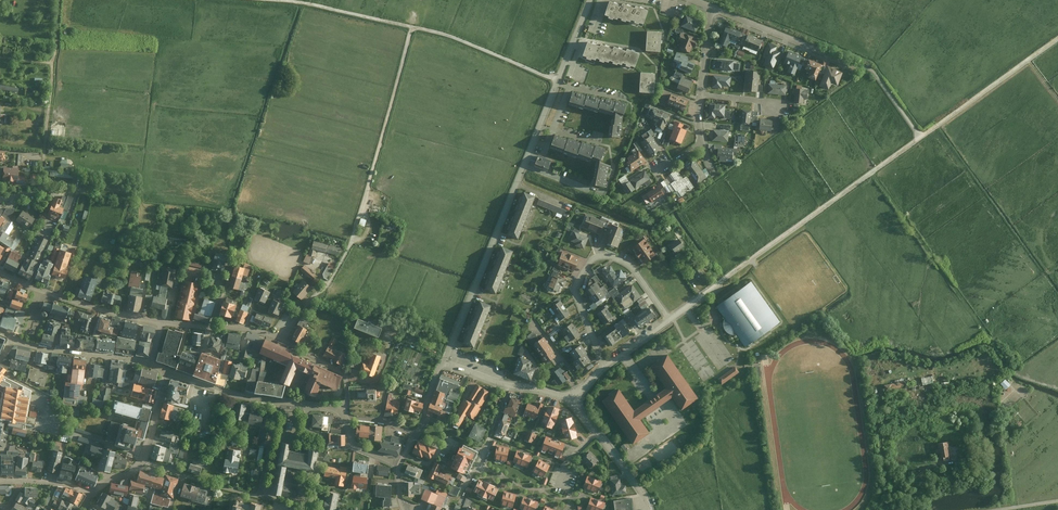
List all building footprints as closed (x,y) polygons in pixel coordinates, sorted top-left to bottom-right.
[(644,25),(649,11),(642,8),(637,7),(636,9),(629,6),(624,4),(623,6),(616,4),(611,2),(606,16),(610,17),(610,19),(614,21),(615,19),(619,20),(619,18),(623,19),(622,21),(627,23),(627,21),(631,22),(632,21),(636,22),(636,24),(640,25),(640,24),(644,25)] [(694,31),(697,20),(683,15),(679,26),(694,31)] [(727,27),(720,42),(728,45),(730,41),(736,43),(740,33),(727,27)] [(661,51),(662,32),(646,31),(645,50),(661,51)] [(689,53),(695,38),(680,32),(676,41),(679,42),(677,48),(689,53)] [(745,35),(742,44),(759,51),(762,41),(745,35)] [(767,43),(763,53),(767,54),(766,55),(767,56),(763,63),(771,66),(775,58),(779,59),(781,53),(773,50),(774,46),(767,43)] [(634,69),(639,54),(632,51),(624,49),(624,51),(618,49),(612,46),(610,50),(605,48),(599,46),(598,49),(592,47),(586,45),(582,56),(586,57),(585,59),(596,63),(598,60),(628,70),(629,67),(634,69)] [(687,60),(688,57),(675,51),(672,59),(678,62),(675,68),(691,74),(695,64),(687,60)] [(786,51),(782,62),(788,65),(785,74),(793,77),(797,64),(800,57),(786,51)] [(714,58),(713,68),(731,70),(732,60),(714,58)] [(806,59),(802,69),(808,71),(806,78),(813,80),(819,64),(806,59)] [(825,66),(817,86),(827,90),(830,83),(836,85),(841,72),(825,66)] [(653,93),(655,73),(638,72),(636,91),(653,93)] [(747,72),(746,90),(757,91),(758,85),(759,73),(747,72)] [(712,75),(711,87),(720,88),(720,85),(728,86),(729,77),(712,75)] [(688,93),(692,82),(680,77),(676,88),(688,93)] [(767,83),(766,93),(784,95),(785,85),(767,83)] [(795,88),(794,103),(802,103),(802,99),(806,99),(806,89),(795,88)] [(571,91),(567,102),(580,107),(580,105),(595,109),(595,108),(610,113),(610,112),(614,112),(613,127),(611,127),(610,136),(619,137),(621,126),(622,126),(622,122),(622,117),(621,115),(624,109),(625,109),(626,106),(625,106),(625,105),(621,103),(615,102),(615,103),(608,101),(601,99),(600,100),(597,99),(598,98),(592,96),(585,94),(584,95),(578,93),(571,91)] [(688,101),(669,95),(666,104),(685,110),(688,101)] [(708,102),(707,117),(715,118),(715,115),(722,116),(723,116),(724,110),(724,103),(708,102)] [(652,109),(649,118),(658,121),(656,127),(663,130),(668,115),(652,109)] [(740,120),(739,124),(748,126),(748,122),(755,123),(756,112),(741,110),(740,115),(737,114),(736,119),(740,120)] [(759,129),(771,131),(771,130),(773,120),(760,119),(759,129)] [(773,120),(771,130),(780,131),(781,121),(773,120)] [(667,139),(679,143),(684,130),(680,129),(672,126),(667,139)] [(712,129),(711,141),(727,142),(728,132),(728,131),(719,130),(712,129)] [(644,140),(639,143),(649,157),(659,150),(652,139),(655,136),(651,130),(641,137),(644,140)] [(560,137),(553,135),(549,145),(559,149),(572,154),(573,153),(586,158),(587,156),(596,159),(591,185),(605,187),(606,182),(604,181),(605,175),(606,169),(609,169),(610,165),(598,163),(603,153),(601,152),(603,149),(599,147),(594,145),(593,146),(587,144),(580,142),(579,143),(573,141),(566,139),(560,137)] [(734,138),(733,147),(736,147),(736,145),(743,145),(743,136),(740,136),(740,138),(734,138)] [(633,144),(639,153),(642,151),(637,142),(633,144)] [(721,145),(713,145),(713,149),(715,149),(715,159),(718,159),(718,162),(725,162),(725,159),(730,159),(730,151),(735,152),(736,149),(721,148),(721,145)] [(627,161),(624,163),(630,171),(645,162),(639,153),(637,151),(625,159),(627,161)] [(547,171),(551,161),(537,155),(533,165),(547,171)] [(692,158),(682,165),(695,185),(706,178),(706,177),(708,175),(704,168),(701,171),(692,158)] [(70,167),(71,163),(68,163),(68,159),(62,159),(62,167),(70,167)] [(20,167),(4,166),(3,179),(18,180),(18,182),(26,183),(27,176),(19,175),(20,167)] [(75,183),(75,172),(49,169),(49,176),(71,178),(70,182),(74,183),(73,186),(76,186),(76,183),(75,183)] [(628,181),(621,185),(626,193),(643,182),(648,178),(643,171),(628,181)] [(666,186),(663,189),(666,194),(668,198),(673,195),(674,196),(675,195),(678,199),(685,194),(684,191),(687,189),(689,192),(693,189),(685,177),(682,180),(676,171),(669,176),(673,182),(670,184),(667,180),(664,182),(666,186)] [(617,179),(621,185),(628,181),(624,175),(617,179)] [(651,191),(641,197),(646,204),(650,201),(652,203),(664,195),(663,195),(660,190),(657,186),(654,189),(653,187),(650,189),(651,191)] [(64,199),(61,205),(67,207),(72,209),(77,197),(66,193),(64,199)] [(508,235),(519,240),(536,197),(525,193),(523,198),(521,197),(519,202),(521,202),(520,204),(519,206),(518,206),(516,210),(517,211),(515,218),(513,217),(511,222),(513,222),(512,224),(512,226),(510,225),(508,230),(510,231),(508,235)] [(56,196),(49,214),(63,219),(67,207),(61,205),(64,199),(56,196)] [(567,209),(540,198),(538,203),(565,214),(567,209)] [(0,208),(0,233),(2,231),(12,217),(0,208)] [(23,210),(17,219),(30,228),(36,218),(23,210)] [(583,225),(600,232),(604,221),(587,215),(583,225)] [(604,244),(616,249),(623,230),(609,224),(605,234),(608,235),(604,244)] [(672,231),(678,239),(681,237),(675,228),(672,231)] [(9,246),(11,247),(16,249),(21,238),(16,236),(13,241),(5,237),(7,233),(2,231),(0,233),(0,241),(9,246)] [(574,246),(584,249),(588,238),(573,233),(570,242),(575,244),(574,246)] [(40,235),(29,258),(37,262),(48,239),(40,235)] [(657,254),(646,238),(633,247),(644,263),(657,254)] [(677,238),(667,246),(672,252),(682,245),(678,239),(677,238)] [(312,242),(307,258),(312,260),(315,250),(324,253),(326,246),(312,242)] [(52,258),(58,259),(61,248),(56,246),(52,258)] [(340,249),(326,246),(324,253),(338,256),(340,249)] [(514,251),(503,247),(501,253),(499,252),(497,257),(499,257),(499,258),(498,261),(496,260),(494,265),(496,265),(493,272),(491,271),(489,276),(491,277),(490,279),(490,281),(488,280),(486,284),(488,285),(486,290),(497,295),(514,251)] [(73,252),(61,248),(58,259),(53,274),(66,278),(70,268),(68,267),(72,254),(73,252)] [(13,249),(5,265),(16,271),(24,255),(13,249)] [(229,255),(218,252),(216,261),(227,264),(229,255)] [(556,267),(573,273),(578,259),(562,253),(556,267)] [(27,257),(19,274),(31,279),(39,262),(37,262),(29,258),(27,257)] [(39,270),(36,277),(48,282),(51,275),(49,274),(54,263),(44,258),(43,262),(41,262),(38,269),(39,270)] [(331,261),(324,274),(325,278),(328,280),(337,265),(331,261)] [(235,266),(232,277),(242,280),(244,274),(248,275),(251,266),(244,264),(243,269),(235,266)] [(305,265),(301,270),(313,280),(317,276),(305,265)] [(161,286),(163,286),(161,296),(154,295),(152,306),(164,309),(167,309),(168,305),(169,298),(166,298),(169,287),(173,288),(177,270),(165,267),(161,286)] [(613,288),(626,279),(620,270),(615,274),(610,267),(601,272),(613,288)] [(692,272),(701,283),(705,280),(700,274),(702,272),(700,269),(698,271),(697,269),(692,272)] [(130,288),(126,309),(140,312),(144,289),(139,288),(142,277),(137,276),(138,272),(130,270),(127,287),(130,288)] [(92,300),(99,279),(86,274),(79,296),(92,300)] [(563,287),(566,281),(551,275),(546,287),(558,291),(560,285),(563,287)] [(242,280),(232,277),(229,285),(240,289),(240,288),(242,282),(242,280)] [(199,283),(185,280),(178,317),(192,320),(193,315),(194,310),(195,305),(196,298),(197,294),(198,290),(199,286),(199,283)] [(245,283),(242,282),(240,288),(243,289),(246,290),(247,290),(250,281),(246,280),(245,283)] [(294,292),(303,300),(313,288),(304,280),(294,292)] [(0,282),(0,293),(6,295),(9,284),(0,282)] [(595,303),(606,296),(596,282),(586,288),(591,295),(590,296),(595,303)] [(749,282),(714,308),(724,322),(723,328),(725,334),(730,338),(736,339),(741,346),(744,349),(770,329),(778,323),(749,282)] [(640,297),(632,285),(614,297),(620,305),(630,298),(633,303),(640,297)] [(267,303),(273,291),(262,286),(256,299),(267,303)] [(19,292),(16,291),(13,300),(22,303),(23,302),(25,302),(27,295),(25,294),(25,292),(20,290),(19,292)] [(104,290),(101,301),(119,305),(121,294),(104,290)] [(269,311),(280,316),(286,303),(275,298),(269,311)] [(13,300),(10,299),(8,307),(19,311),(22,303),(13,300)] [(194,318),(212,323),(215,313),(217,303),(206,300),(202,314),(196,312),(194,318)] [(571,313),(561,300),(550,308),(559,321),(571,313)] [(39,306),(42,307),(41,308),(43,309),(49,311),(50,311),(48,316),(54,318),(54,317),(66,321),(67,318),(68,318),(69,318),(69,317),(69,316),(71,317),(72,317),(72,316),(75,317),(77,312),(73,311),(74,311),(73,310),(73,311),(71,310),(71,309),(70,309),(70,308),(70,307),(71,307),(71,306),(70,307),(68,306),(66,305),(65,305),(66,306),(65,307),(62,306),(62,305),(61,305),(61,306),(58,304),(58,302),(54,301),(53,301),(52,301),(52,302),(52,303),(52,304),(51,303),(43,301),(43,302),(40,302),(39,304),(39,306)] [(475,349),(492,306),(481,301),(479,307),(477,306),(475,311),(477,312),(476,313),(475,315),(474,315),(472,319),(474,320),(471,327),(469,326),(467,331),(469,331),(468,332),(467,335),(466,334),(464,339),(466,339),(463,345),(475,349)] [(221,315),(234,319),(238,306),(225,302),(221,315)] [(173,306),(168,305),(167,309),(164,309),(162,317),(170,319),(173,306)] [(8,307),(0,326),(0,327),(19,334),(26,314),(19,311),(8,307)] [(613,318),(605,308),(597,314),(604,325),(613,318)] [(654,317),(647,308),(633,318),(640,327),(654,317)] [(249,312),(241,309),(237,321),(245,323),(249,312)] [(78,310),(77,312),(75,317),(75,319),(82,322),(80,331),(88,333),(93,315),(78,310)] [(258,312),(254,321),(261,324),(261,323),(265,315),(258,312)] [(265,315),(261,323),(271,328),(275,319),(265,314),(265,315)] [(97,328),(113,332),(114,327),(107,325),(110,317),(101,315),(97,328)] [(120,327),(123,328),(125,319),(113,316),(111,325),(115,326),(120,327)] [(358,318),(355,327),(379,336),(383,327),(371,323),(372,321),(369,320),(368,322),(358,318)] [(136,339),(140,323),(126,320),(122,336),(136,339)] [(48,321),(44,334),(55,338),(59,325),(48,321)] [(581,333),(573,322),(563,329),(571,341),(581,333)] [(551,336),(563,328),(560,323),(547,331),(551,336)] [(613,331),(619,340),(629,334),(623,324),(613,331)] [(300,325),(292,339),(305,345),(309,337),(306,335),(309,330),(300,325)] [(160,350),(157,360),(179,367),(183,355),(178,353),(185,331),(176,328),(176,330),(170,328),(163,351),(160,350)] [(62,347),(75,347),(75,336),(71,336),(71,329),(62,329),(62,347)] [(150,345),(153,332),(141,329),(137,342),(138,342),(150,345)] [(603,337),(609,347),(619,340),(613,331),(603,337)] [(243,334),(228,332),(226,346),(241,348),(243,334)] [(528,336),(527,334),(524,337),(527,340),(536,334),(534,332),(528,336)] [(251,335),(246,334),(242,352),(239,351),(238,355),(252,359),(254,353),(250,352),(251,348),(263,350),(267,337),(251,333),(251,335)] [(41,343),(52,347),(55,338),(44,334),(41,343)] [(221,339),(209,336),(206,348),(218,351),(220,344),(221,339)] [(292,352),(294,349),(267,337),(263,350),(262,351),(289,360),(292,352)] [(547,364),(558,356),(545,337),(533,345),(547,364)] [(133,355),(135,340),(117,338),(116,353),(133,355)] [(334,338),(324,355),(342,364),(348,354),(334,347),(338,340),(334,338)] [(83,339),(82,349),(94,350),(95,340),(83,339)] [(114,353),(115,343),(96,341),(95,351),(114,353)] [(149,358),(152,345),(150,345),(138,342),(136,355),(149,358)] [(589,351),(583,343),(571,352),(576,360),(587,352),(589,351)] [(22,370),(25,371),(27,361),(30,351),(31,348),(18,345),(14,345),(7,355),(0,363),(0,365),(6,369),(8,367),(22,370)] [(427,355),(410,347),(409,350),(413,352),(412,354),(421,359),(420,362),(423,364),(422,367),(419,366),(417,370),(419,371),(421,368),(424,370),(429,360),(426,358),(427,355)] [(48,353),(37,351),(35,361),(46,363),(48,353)] [(195,366),(199,355),(184,351),(183,355),(179,367),(178,369),(186,372),(189,364),(195,366)] [(339,388),(345,374),(292,352),(289,360),(280,381),(288,384),(291,385),(299,367),(312,373),(305,389),(319,394),(324,381),(339,388)] [(381,358),(382,355),(374,352),(370,364),(364,362),(362,371),(376,375),(380,362),(382,363),(384,359),(381,358)] [(580,371),(594,361),(587,352),(576,360),(574,362),(580,371)] [(221,360),(201,353),(193,375),(216,384),(225,386),(227,374),(218,372),(221,360)] [(57,374),(68,375),(69,366),(72,367),(74,357),(54,354),(53,364),(58,365),(57,374)] [(273,360),(273,357),(263,356),(261,368),(266,369),(267,360),(273,360)] [(521,356),(514,373),(532,380),(536,368),(530,366),(532,360),(521,356)] [(620,390),(604,401),(634,445),(650,434),(641,420),(673,398),(682,411),(698,400),(668,356),(652,367),(667,389),(652,399),(635,411),(620,390)] [(76,358),(73,382),(67,381),(65,393),(81,395),(82,384),(82,383),(86,383),(88,359),(76,358)] [(121,382),(119,382),(118,386),(124,386),(125,377),(128,377),(129,373),(131,373),(132,364),(128,363),(128,361),(112,359),(112,362),(123,364),(121,382)] [(119,382),(121,382),(123,364),(112,362),(109,381),(119,382)] [(105,364),(90,363),(89,376),(104,377),(105,364)] [(249,367),(234,363),(231,376),(242,379),(243,376),(247,377),(249,367)] [(6,431),(12,433),(14,426),(25,429),(31,390),(2,374),(4,372),(6,369),(0,365),(0,390),(3,392),(2,398),(0,407),(0,419),(5,420),(6,423),(6,431)] [(33,368),(30,368),(27,377),(30,378),(30,380),(40,382),(39,385),(44,386),(47,373),(39,371),(40,369),(33,367),(33,368)] [(155,379),(158,371),(142,367),(139,380),(154,384),(157,385),(158,379),(155,379)] [(246,390),(256,392),(259,381),(260,369),(254,367),(251,378),(250,377),(246,390)] [(561,367),(551,374),(559,385),(567,380),(563,373),(564,372),(561,367)] [(735,371),(719,382),(722,386),(738,375),(735,371)] [(442,376),(436,391),(429,413),(439,417),(437,420),(443,422),(447,414),(450,415),(464,384),(442,376)] [(189,385),(171,379),(165,400),(183,405),(189,385)] [(934,379),(924,380),(925,387),(936,385),(934,379)] [(1000,385),(1004,389),(1006,387),(1008,388),(1011,384),(1006,379),(1000,385)] [(256,392),(285,397),(288,384),(259,381),(256,392)] [(411,384),(403,382),(402,386),(406,387),(401,408),(421,413),(424,402),(417,400),(417,398),(413,397),(413,399),(407,398),(411,384)] [(886,387),(887,394),(912,389),(911,382),(886,387)] [(139,401),(150,404),(153,391),(143,389),(144,387),(133,384),(130,397),(139,400),(139,401)] [(106,387),(104,400),(93,398),(92,405),(103,407),(104,404),(109,404),(111,388),(106,387)] [(472,388),(465,400),(469,403),(468,406),(465,404),(461,402),(454,415),(457,416),(450,427),(453,428),(451,431),(455,433),(463,419),(470,423),(486,395),(472,388)] [(378,398),(377,389),(368,389),(369,398),(378,398)] [(392,391),(388,390),(384,408),(385,409),(383,414),(392,416),(394,412),(397,412),(400,400),(393,398),(393,396),(391,395),(392,391)] [(506,407),(504,413),(505,413),(509,414),(518,418),(522,408),(518,407),(520,400),(516,398),(515,399),(511,398),(507,408),(506,407)] [(133,429),(118,425),(113,444),(132,450),(135,438),(141,440),(151,407),(141,405),(140,408),(115,401),(111,412),(136,419),(133,429)] [(177,419),(179,408),(173,407),(173,406),(164,403),(160,417),(170,420),(170,417),(177,419)] [(245,413),(247,405),(236,403),(233,418),(244,420),(248,421),(248,423),(261,425),(263,415),(250,412),(250,414),(245,413)] [(525,412),(536,416),(540,407),(528,403),(525,412)] [(548,406),(547,410),(561,415),(563,409),(551,405),(550,407),(548,406)] [(547,410),(544,417),(558,422),(561,415),(547,410)] [(322,430),(330,430),(331,423),(332,423),(333,420),(333,414),(321,413),(321,415),(318,414),(313,414),(312,426),(322,427),(322,430)] [(562,426),(576,423),(576,421),(574,421),(573,416),(563,419),(564,421),(561,422),(562,426)] [(558,422),(544,417),(543,421),(546,422),(545,425),(556,429),(558,422)] [(501,419),(497,432),(508,435),(512,423),(508,422),(503,420),(501,419)] [(475,423),(469,436),(480,441),(487,429),(475,423)] [(562,426),(564,433),(576,430),(578,430),(576,423),(562,426)] [(370,425),(358,424),(356,436),(368,437),(368,439),(381,440),(383,426),(370,424),(370,425)] [(25,429),(14,426),(12,433),(26,436),(28,429),(25,429)] [(69,441),(71,430),(65,429),(63,436),(62,436),(61,440),(69,441)] [(258,480),(268,431),(261,429),(259,438),(261,438),(253,479),(258,480)] [(3,430),(3,433),(0,432),(0,445),(6,446),(8,437),(8,435),(7,433),(3,430)] [(537,433),(529,430),(526,440),(533,442),(537,433)] [(578,437),(576,430),(564,433),(565,437),(568,437),(568,439),(578,437)] [(174,434),(162,431),(159,439),(171,442),(174,434)] [(332,432),(328,432),(328,444),(338,443),(338,445),(345,445),(345,434),(337,434),(337,435),(332,436),(332,432)] [(403,437),(392,435),(391,441),(401,443),(403,437)] [(546,436),(542,447),(552,451),(556,441),(546,436)] [(225,476),(225,473),(238,474),(241,450),(239,449),(240,441),(225,438),(224,448),(226,448),(223,471),(221,470),(220,475),(225,476)] [(284,441),(274,491),(297,496),(300,477),(292,476),(294,465),(316,469),(320,448),(311,447),(310,452),(301,451),(292,449),(293,442),(284,441)] [(380,441),(378,450),(399,455),(401,446),(380,441)] [(426,445),(418,441),(413,452),(422,457),(423,455),(430,459),(436,448),(427,443),(426,445)] [(556,441),(552,451),(562,455),(566,444),(556,441)] [(952,443),(938,445),(940,462),(963,459),(961,449),(952,450),(952,443)] [(102,447),(91,444),(87,458),(98,461),(96,469),(108,473),(114,453),(101,450),(102,447)] [(180,447),(171,444),(170,449),(155,444),(151,457),(168,462),(171,452),(178,454),(180,447)] [(461,448),(459,447),(450,466),(467,474),(478,452),(463,445),(461,448)] [(497,445),(494,458),(507,461),(509,447),(497,445)] [(52,449),(49,459),(58,462),(61,452),(52,449)] [(532,455),(517,450),(513,462),(527,467),(532,455)] [(592,467),(600,460),(590,451),(583,458),(592,467)] [(2,456),(3,473),(15,473),(15,455),(2,456)] [(119,456),(114,455),(111,467),(122,470),(125,459),(119,458),(119,456)] [(18,458),(17,473),(28,474),(30,459),(18,458)] [(550,465),(539,458),(532,470),(544,476),(550,465)] [(58,462),(49,459),(46,470),(55,473),(58,462)] [(371,462),(356,460),(355,470),(370,473),(371,462)] [(34,461),(33,470),(43,471),(44,462),(34,461)] [(59,476),(73,480),(77,466),(63,462),(59,476)] [(438,467),(444,470),(446,467),(435,462),(429,475),(436,479),(438,473),(436,472),(438,467)] [(407,463),(402,475),(414,479),(413,481),(423,486),(426,480),(421,478),(425,469),(412,464),(411,465),(407,463)] [(188,472),(199,475),(201,468),(190,464),(188,472)] [(391,466),(378,465),(377,475),(390,476),(391,466)] [(327,466),(325,475),(337,477),(335,486),(343,487),(347,468),(339,466),(339,469),(327,466)] [(97,476),(79,469),(74,480),(91,488),(97,476)] [(438,473),(436,479),(446,483),(450,475),(439,470),(438,473)] [(166,479),(140,471),(137,481),(137,483),(149,486),(155,488),(162,490),(161,494),(172,497),(174,498),(179,479),(167,476),(166,479)] [(459,473),(457,477),(464,481),(467,477),(459,473)] [(597,492),(601,479),(588,474),(583,487),(597,492)] [(353,476),(352,486),(366,488),(367,478),(353,476)] [(127,484),(127,477),(119,479),(119,483),(111,481),(108,490),(112,491),(112,494),(118,495),(119,492),(124,494),(127,484)] [(626,485),(621,485),(620,478),(610,479),(612,494),(627,493),(626,485)] [(499,488),(479,479),(473,491),(492,501),(499,488)] [(137,483),(137,481),(131,480),(130,489),(146,494),(149,486),(137,483)] [(413,482),(404,482),(404,494),(420,494),(420,485),(413,485),(413,482)] [(11,492),(11,484),(0,484),(0,492),(11,492)] [(393,485),(377,484),(376,496),(386,497),(386,499),(385,499),(384,506),(393,504),(392,497),(393,485)] [(461,487),(452,484),(449,492),(458,495),(461,487)] [(85,494),(66,485),(61,497),(77,503),(78,500),(82,502),(85,494)] [(180,485),(176,498),(190,502),(190,503),(205,507),(210,491),(196,487),(196,489),(180,485)] [(24,487),(13,502),(21,505),(29,506),(34,500),(28,497),(28,495),(38,496),(40,487),(24,487)] [(162,490),(155,488),(151,503),(169,508),(172,497),(161,494),(162,490)] [(421,498),(433,503),(430,509),(442,509),(448,493),(437,489),(436,493),(425,489),(421,498)] [(329,502),(325,501),(323,509),(328,509),(327,509),(337,509),(340,493),(331,491),(329,502)] [(516,494),(504,491),(501,504),(513,508),(516,494)] [(99,493),(93,504),(105,509),(112,509),(116,501),(99,493)] [(139,495),(128,493),(125,504),(136,507),(139,495)] [(524,496),(519,508),(524,509),(535,509),(538,502),(524,496)] [(606,502),(591,496),(590,500),(586,509),(589,509),(603,509),(606,502)] [(613,500),(614,509),(634,509),(632,498),(613,500)] [(64,509),(73,509),(76,505),(63,499),(59,508),(64,509)] [(239,501),(239,500),(237,500),(236,500),(235,501),(234,503),(232,509),(262,509),(264,504),(262,504),(261,504),(252,502),(251,504),(242,502),(242,501),(239,500),(239,501)]
